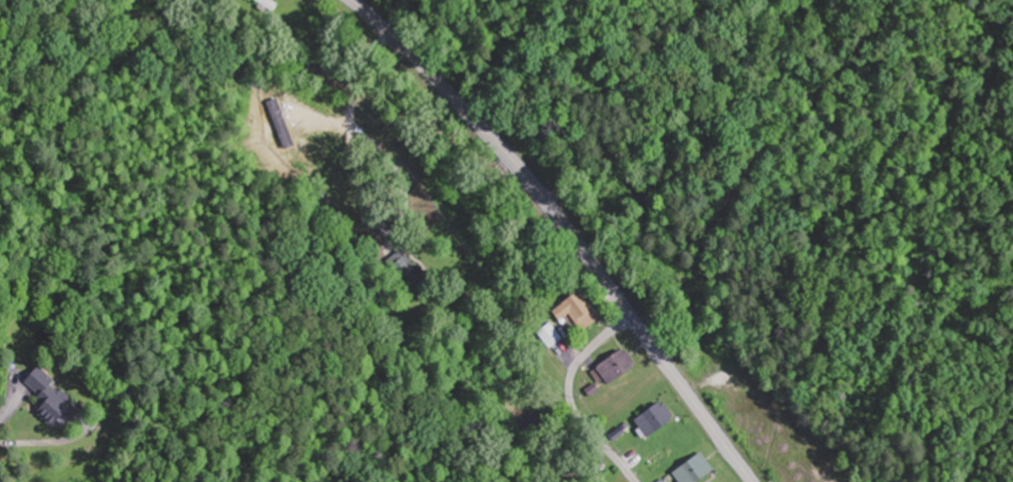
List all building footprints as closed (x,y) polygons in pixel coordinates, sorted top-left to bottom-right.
[(273,14),(281,3),(276,0),(255,0),(273,14)] [(417,275),(400,248),(382,260),(398,286),(417,275)] [(565,300),(581,329),(601,318),(586,289),(565,300)] [(552,347),(564,341),(557,327),(545,333),(552,347)] [(614,385),(641,369),(630,349),(594,369),(603,385),(611,381),(614,385)] [(30,382),(51,401),(42,412),(62,428),(69,420),(78,428),(92,411),(42,368),(30,382)] [(644,438),(674,419),(662,400),(632,418),(644,438)] [(699,451),(670,472),(677,481),(695,481),(712,470),(699,451)]
